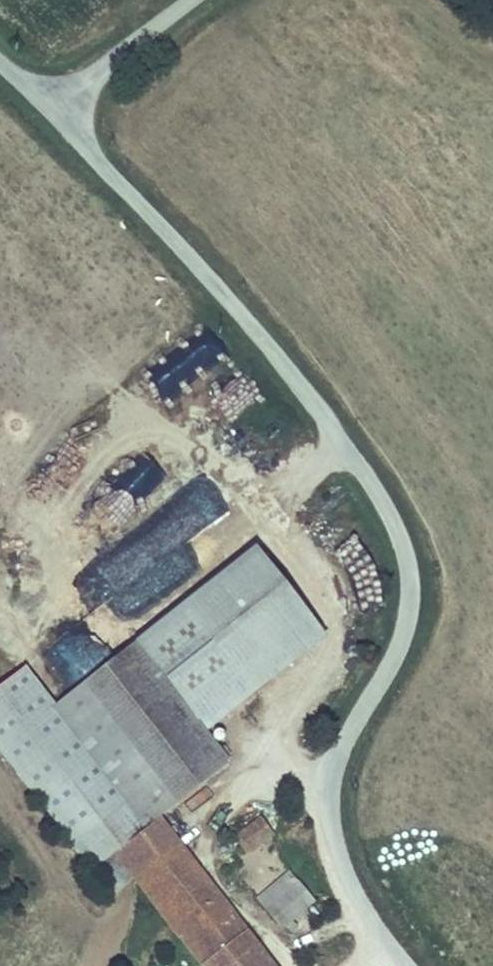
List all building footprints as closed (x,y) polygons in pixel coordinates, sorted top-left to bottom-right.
[(206,738),(328,643),(257,553),(136,648),(206,738)] [(231,769),(206,738),(136,648),(52,712),(148,834),(162,823),(231,769)] [(113,902),(134,886),(114,860),(148,834),(52,712),(23,675),(0,692),(0,758),(113,902)] [(231,838),(245,858),(275,837),(261,818),(231,838)] [(114,860),(134,886),(197,965),(206,965),(248,933),(162,823),(148,834),(114,860)] [(282,931),(316,904),(289,871),(255,898),(282,931)] [(248,933),(206,965),(274,965),(248,933)]
